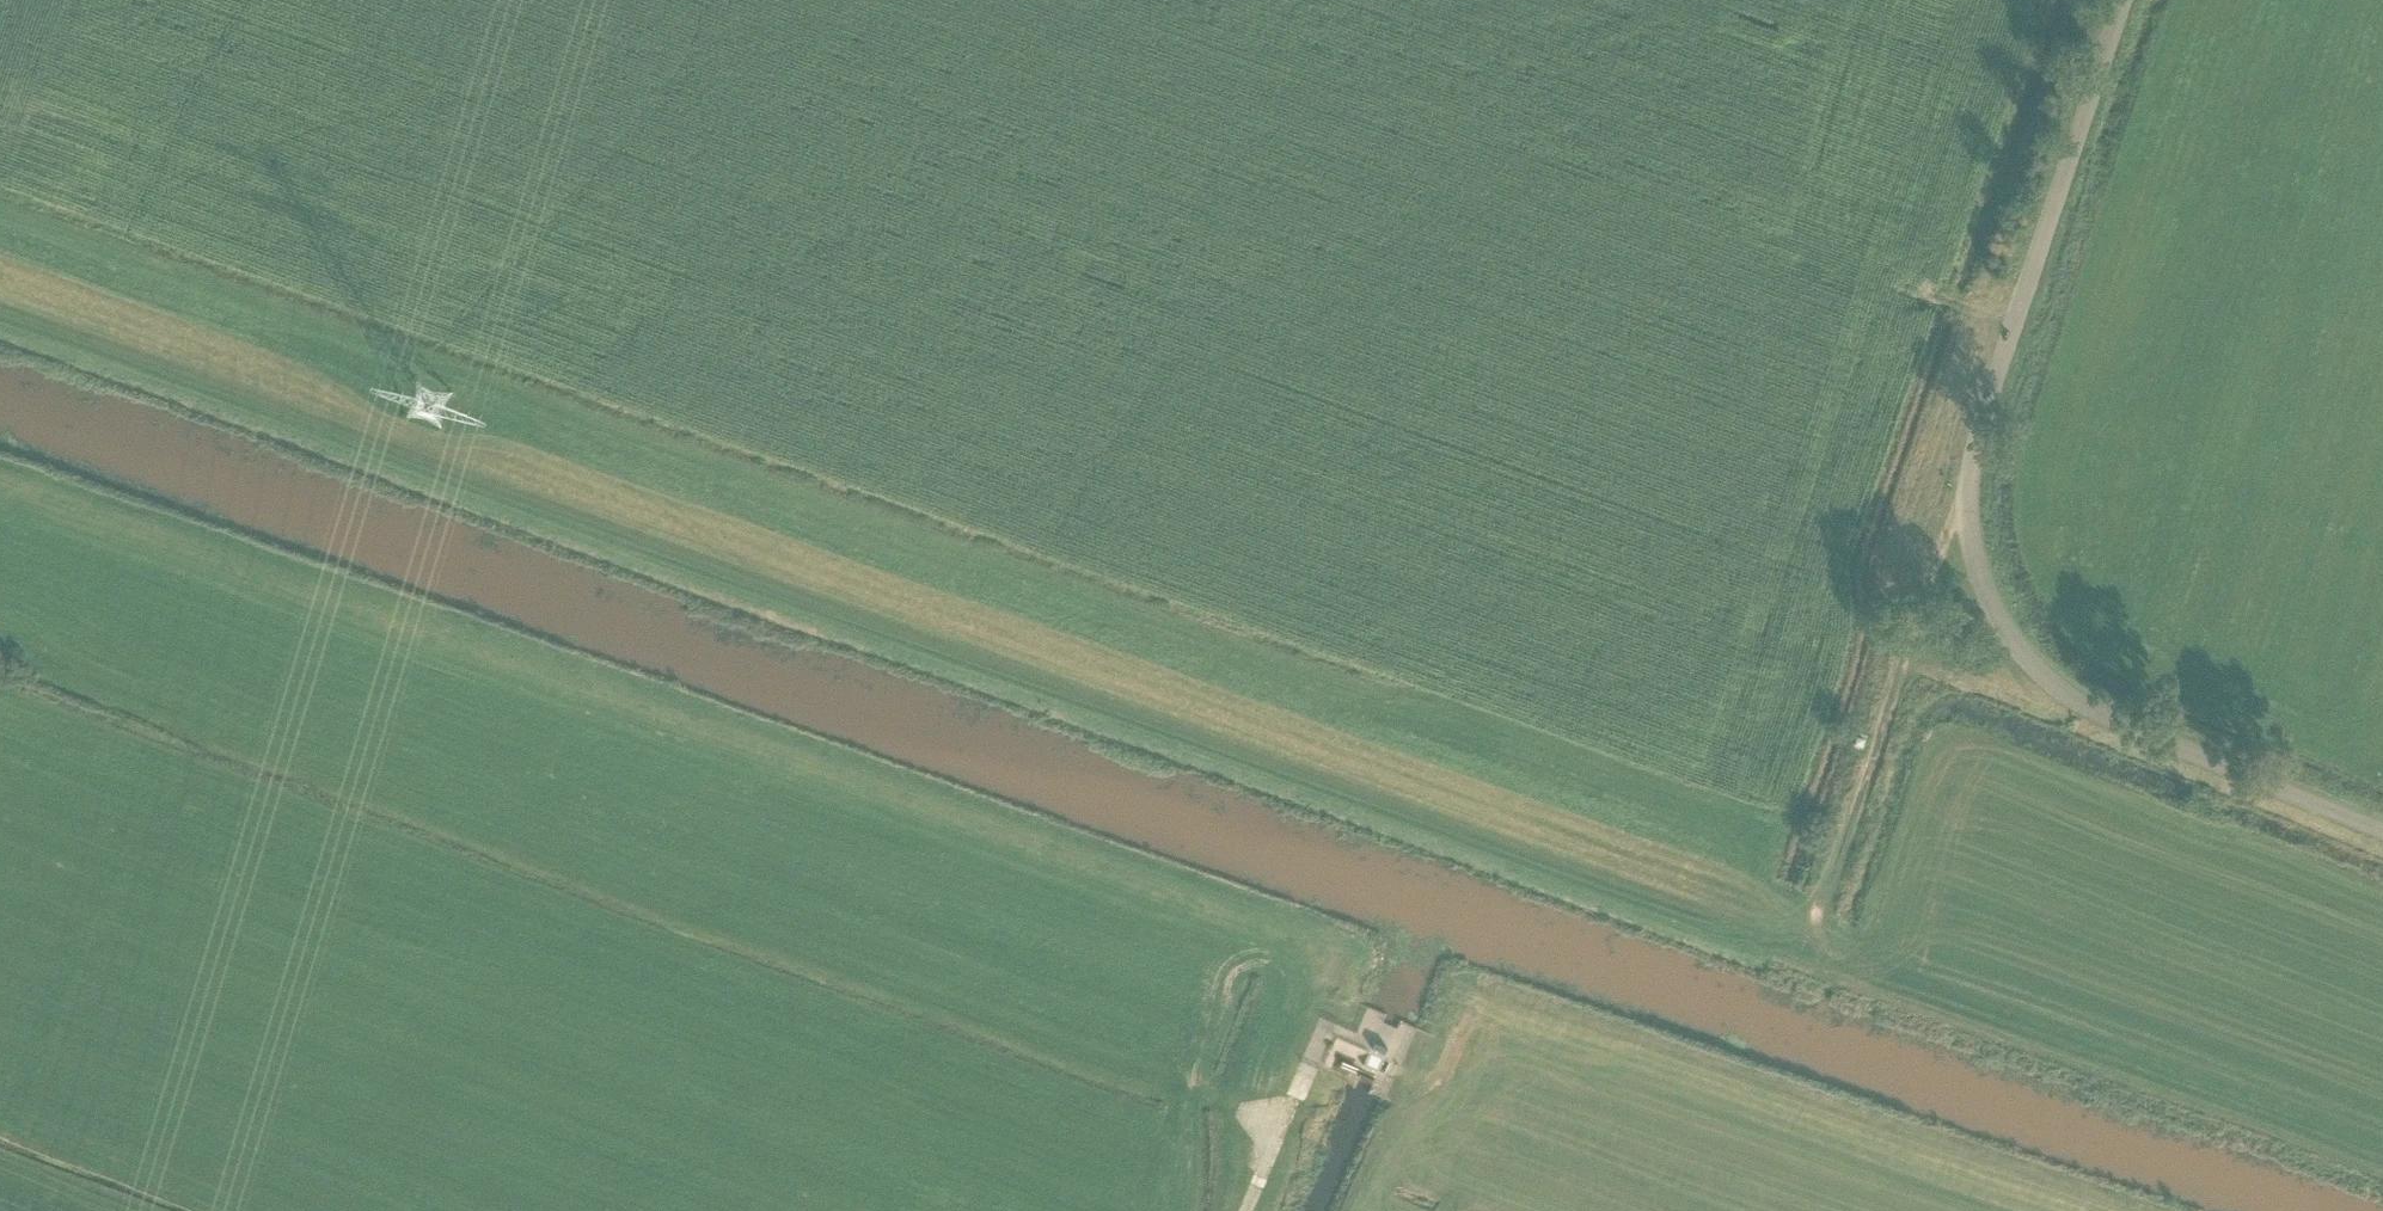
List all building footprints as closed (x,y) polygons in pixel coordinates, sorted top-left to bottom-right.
[(1380,1067),(1365,1061),(1362,1069),(1359,1077),(1375,1083),(1378,1074),(1380,1067)]
